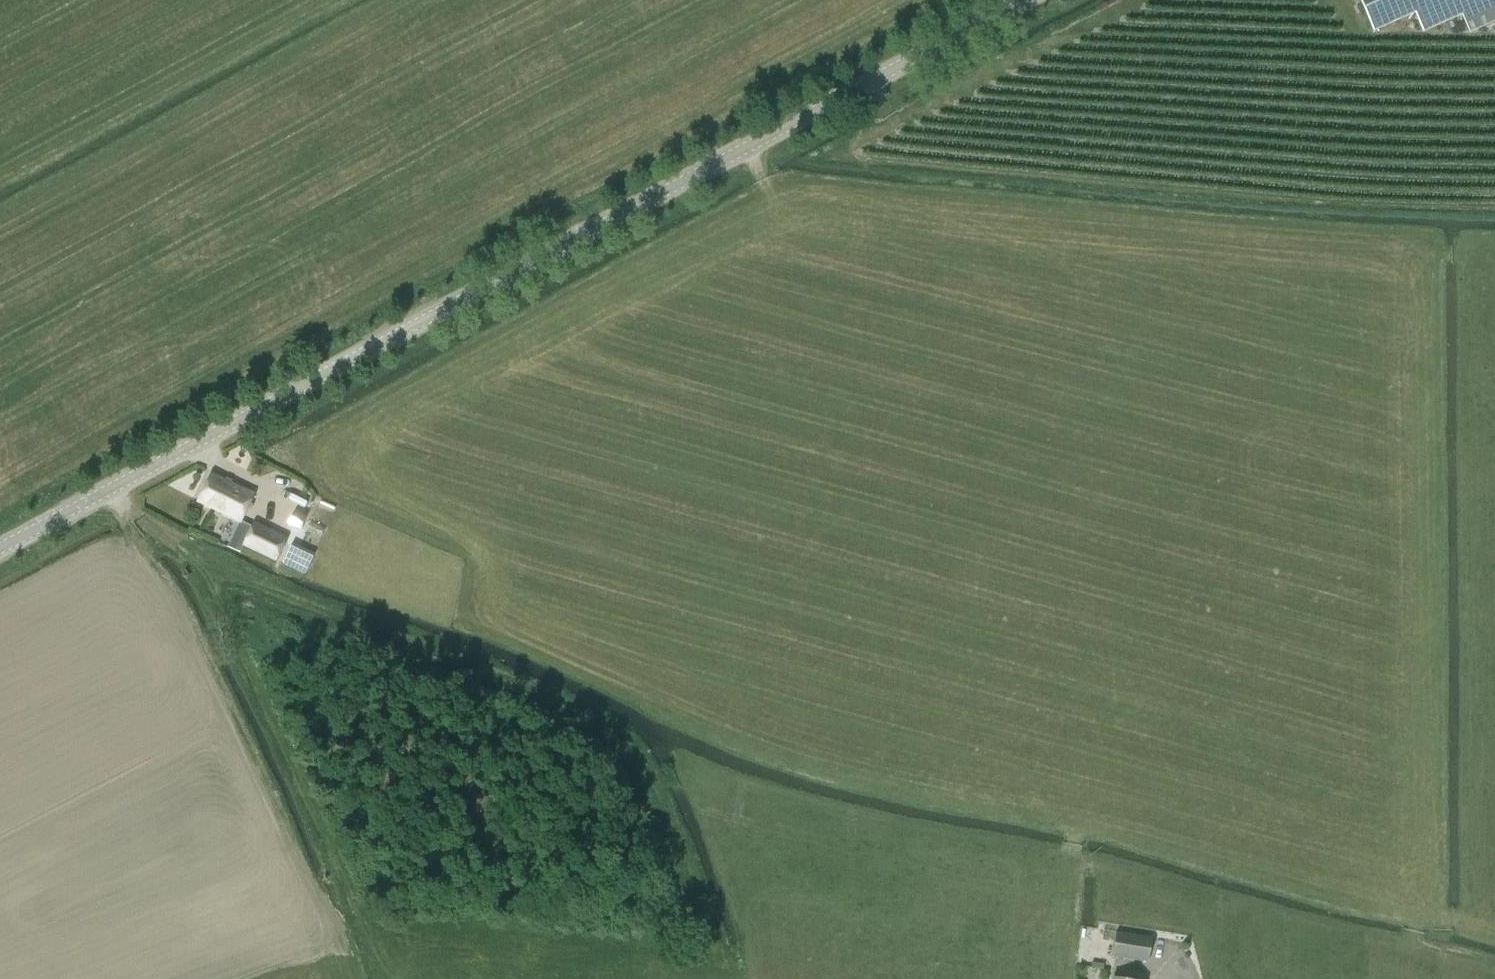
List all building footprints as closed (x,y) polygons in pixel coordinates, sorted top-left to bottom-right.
[(1372,31),(1413,13),(1422,33),(1461,16),(1469,33),(1494,22),(1494,0),(1359,0),(1372,31)] [(253,493),(231,483),(209,473),(196,500),(240,521),(246,508),(253,493)] [(298,528),(303,519),(292,514),(288,522),(298,528)] [(284,538),(252,522),(241,543),(273,560),(284,538)] [(1148,961),(1152,937),(1117,932),(1113,955),(1148,961)]
